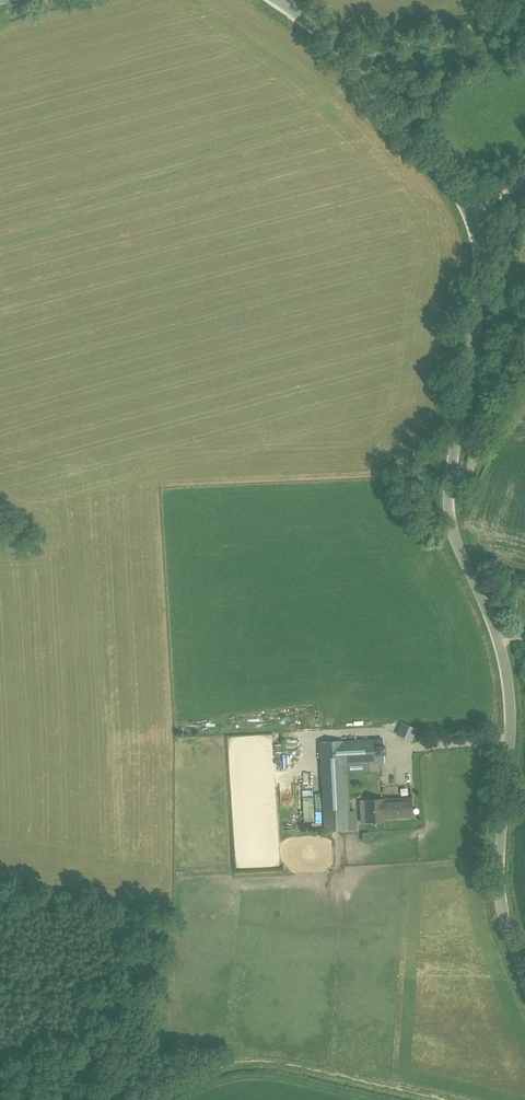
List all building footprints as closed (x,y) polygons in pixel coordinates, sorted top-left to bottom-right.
[(382,739),(320,742),(325,831),(348,830),(344,764),(384,762),(383,755),(385,754),(385,746),(383,746),(382,739)] [(384,819),(412,817),(411,792),(397,792),(398,801),(383,802),(383,799),(365,800),(366,812),(361,812),(362,822),(366,822),(385,821),(384,819)] [(314,797),(304,798),(305,823),(316,822),(314,797)]
